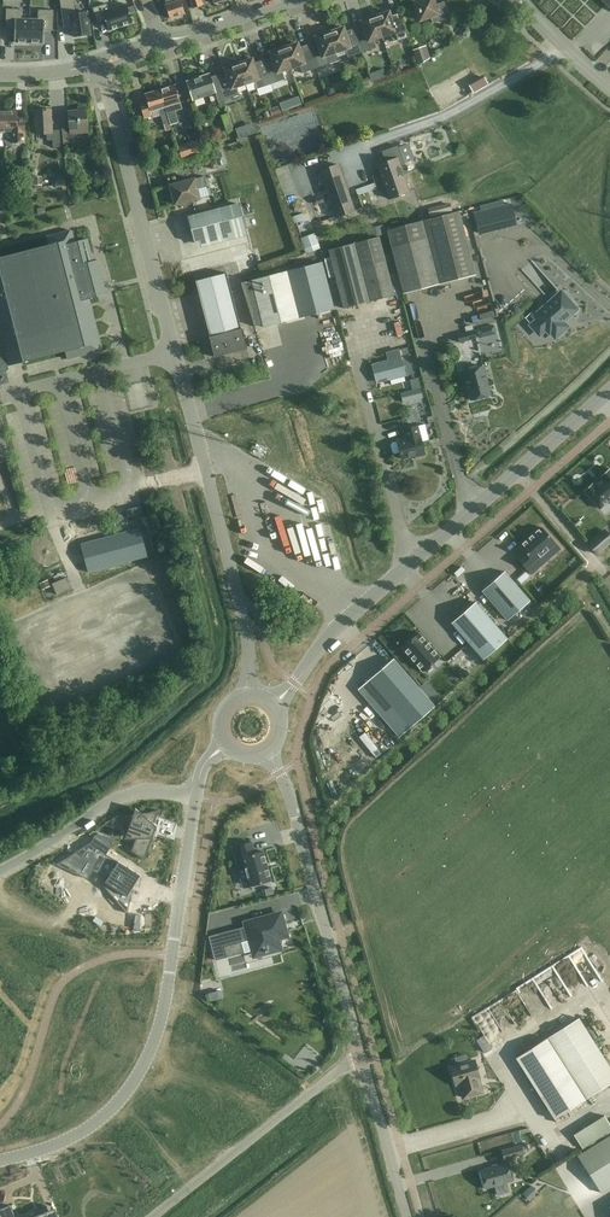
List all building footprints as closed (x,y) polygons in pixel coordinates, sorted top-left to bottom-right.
[(66,30),(74,28),(76,37),(93,33),(88,12),(77,14),(74,0),(60,0),(66,30)] [(182,0),(165,0),(167,5),(166,5),(170,18),(185,14),(180,1),(182,0)] [(193,8),(203,5),(202,2),(209,0),(190,0),(193,8)] [(415,1),(414,2),(420,21),(430,17),(432,23),(449,18),(444,2),(436,4),(434,0),(415,0),(415,1)] [(108,3),(94,8),(99,23),(107,21),(110,30),(134,22),(128,4),(110,9),(108,3)] [(6,9),(6,29),(15,29),(15,42),(29,43),(30,19),(22,19),(22,9),(6,9)] [(30,19),(29,43),(44,43),(44,30),(53,31),(54,10),(38,10),(38,19),(30,19)] [(389,12),(375,16),(382,37),(391,34),(394,42),(408,37),(399,13),(390,16),(389,12)] [(382,37),(375,16),(361,21),(362,25),(354,28),(362,53),(376,48),(373,40),(382,37)] [(344,27),(329,32),(336,52),(345,49),(348,58),(362,53),(354,28),(345,31),(344,27)] [(336,52),(329,32),(315,37),(317,41),(308,44),(317,68),(331,63),(328,55),(336,52)] [(298,43),(284,48),(291,68),(300,65),(302,73),(317,68),(308,44),(299,47),(298,43)] [(420,47),(413,50),(419,66),(425,62),(420,47)] [(271,57),(263,60),(271,84),(285,79),(282,71),(291,68),(284,48),(270,53),(271,57)] [(252,59),(238,64),(245,84),(254,81),(257,89),(271,84),(263,60),(254,63),(252,59)] [(226,73),(217,76),(225,100),(240,95),(237,87),(245,84),(238,64),(224,68),(226,73)] [(209,74),(187,81),(193,100),(215,93),(219,104),(226,102),(225,100),(217,76),(217,75),(211,77),(209,74)] [(483,78),(469,86),(473,93),(487,85),(483,78)] [(180,127),(174,105),(180,103),(175,86),(160,90),(172,129),(180,127)] [(147,102),(140,104),(144,119),(152,116),(151,111),(160,109),(165,124),(167,131),(172,129),(170,125),(160,90),(145,95),(147,102)] [(76,134),(88,133),(86,106),(81,107),(81,110),(68,111),(69,128),(62,129),(63,145),(76,144),(76,134)] [(279,107),(270,110),(273,116),(281,113),(279,107)] [(4,110),(4,132),(4,140),(4,141),(5,141),(6,145),(20,145),(21,142),(25,142),(25,122),(16,122),(17,110),(4,110)] [(53,148),(61,147),(60,130),(52,131),(52,110),(34,110),(35,134),(47,134),(47,141),(53,141),(53,148)] [(228,113),(221,116),(227,132),(234,129),(228,113)] [(198,140),(177,146),(180,158),(201,152),(198,140)] [(386,163),(378,165),(389,199),(409,192),(401,167),(405,165),(398,145),(382,151),(386,163)] [(286,161),(275,165),(279,176),(290,173),(286,161)] [(335,217),(355,210),(339,165),(320,172),(335,217)] [(76,176),(68,177),(68,180),(68,183),(68,186),(76,185),(76,176)] [(197,189),(208,187),(205,176),(186,181),(185,178),(178,180),(179,183),(170,185),(175,205),(184,202),(185,203),(190,201),(200,198),(197,189)] [(358,196),(377,189),(375,183),(356,190),(358,196)] [(450,203),(428,209),(430,218),(452,212),(450,203)] [(511,203),(474,213),(480,234),(517,225),(511,203)] [(236,204),(187,216),(194,243),(231,233),(233,238),(244,235),(236,204)] [(403,293),(475,274),(459,211),(387,229),(403,293)] [(384,225),(368,230),(370,238),(386,234),(384,225)] [(10,371),(8,365),(65,350),(68,359),(103,349),(89,298),(106,294),(97,259),(93,260),(87,239),(75,243),(72,231),(47,238),(49,246),(0,259),(0,374),(10,371)] [(301,238),(306,253),(320,248),(315,233),(301,238)] [(379,237),(329,250),(332,264),(344,309),(394,296),(379,237)] [(176,256),(180,274),(187,273),(183,255),(176,256)] [(189,272),(195,270),(192,260),(186,262),(189,272)] [(299,318),(334,309),(322,262),(287,271),(299,318)] [(252,281),(241,284),(243,289),(255,328),(263,326),(264,327),(299,318),(287,271),(252,280),(252,281)] [(209,337),(214,357),(247,348),(242,328),(241,328),(226,273),(195,281),(210,336),(209,337)] [(566,296),(563,295),(561,292),(546,306),(545,304),(535,313),(539,317),(537,319),(538,320),(531,325),(539,334),(546,328),(549,332),(550,332),(555,337),(557,335),(561,334),(564,332),(565,328),(567,327),(562,321),(563,320),(564,320),(565,319),(565,318),(564,317),(563,316),(567,313),(568,314),(569,314),(570,314),(571,313),(576,309),(569,302),(568,298),(566,296)] [(494,325),(477,329),(479,337),(496,333),(494,325)] [(474,330),(458,335),(460,342),(476,338),(474,330)] [(382,363),(373,365),(377,382),(405,374),(398,350),(388,352),(390,361),(385,362),(385,361),(382,362),(382,363)] [(472,400),(490,395),(483,366),(462,371),(464,383),(467,382),(472,400)] [(419,378),(410,380),(413,389),(421,387),(419,378)] [(420,388),(401,393),(404,403),(423,398),(420,388)] [(400,452),(401,458),(415,455),(415,456),(425,453),(420,435),(418,426),(404,429),(406,439),(392,442),(390,445),(392,452),(395,454),(400,452)] [(600,476),(602,479),(595,485),(593,482),(584,490),(600,508),(609,499),(609,469),(609,468),(600,476)] [(140,506),(126,510),(128,517),(142,513),(140,506)] [(141,527),(82,542),(89,570),(148,555),(141,527)] [(525,552),(518,559),(531,574),(542,565),(537,559),(556,543),(541,527),(520,546),(525,552)] [(588,544),(596,553),(609,541),(609,537),(604,530),(588,544)] [(503,570),(481,589),(507,619),(529,600),(503,570)] [(53,584),(57,595),(71,589),(66,578),(53,584)] [(47,580),(40,583),(42,589),(50,586),(47,580)] [(475,601),(451,621),(483,658),(506,637),(475,601)] [(419,633),(402,648),(423,671),(440,657),(419,633)] [(393,658),(369,679),(411,727),(435,706),(426,696),(393,658)] [(433,690),(426,696),(435,706),(441,700),(433,690)] [(153,827),(159,810),(145,812),(142,813),(135,807),(133,815),(124,816),(125,832),(136,836),(131,851),(145,860),(151,842),(153,837),(150,836),(153,827)] [(99,833),(94,837),(111,847),(114,838),(99,833)] [(75,852),(56,864),(57,864),(63,861),(88,878),(88,877),(101,856),(105,858),(96,872),(107,879),(103,885),(127,906),(127,914),(136,873),(104,852),(107,847),(110,849),(111,848),(94,837),(93,838),(94,838),(81,856),(75,852)] [(255,853),(252,841),(232,847),(237,864),(244,862),(250,886),(271,880),(263,851),(255,853)] [(609,875),(609,857),(591,875),(600,885),(609,875)] [(566,894),(569,900),(577,895),(573,889),(566,894)] [(279,907),(244,917),(253,949),(278,943),(276,932),(285,930),(279,907)] [(219,928),(208,931),(214,954),(225,951),(219,928)] [(570,938),(552,954),(558,961),(565,968),(577,957),(571,949),(576,945),(570,938)] [(548,971),(557,967),(550,954),(542,958),(548,971)] [(221,990),(209,994),(211,1001),(223,998),(221,990)] [(549,1037),(588,1098),(609,1084),(609,1067),(579,1018),(549,1037)] [(473,1021),(466,1023),(469,1029),(475,1026),(473,1021)] [(514,1042),(526,1035),(520,1026),(508,1033),(514,1042)] [(222,1033),(215,1039),(225,1050),(232,1044),(222,1033)] [(547,1038),(516,1058),(555,1119),(586,1100),(588,1098),(549,1037),(547,1038)] [(208,1070),(215,1063),(203,1050),(196,1057),(208,1070)] [(475,1060),(450,1067),(456,1084),(462,1083),(463,1087),(461,1088),(464,1097),(483,1092),(479,1078),(480,1077),(475,1060)] [(601,1192),(609,1187),(609,1135),(578,1155),(601,1192)] [(505,1159),(523,1154),(521,1145),(502,1150),(505,1159)] [(486,1188),(513,1180),(508,1162),(480,1170),(486,1188)] [(532,1185),(523,1193),(529,1200),(538,1192),(532,1185)] [(0,1209),(0,1216),(15,1216),(10,1205),(0,1209)] [(49,1210),(48,1207),(47,1208),(48,1210),(41,1213),(40,1211),(25,1216),(51,1216),(49,1210)]
